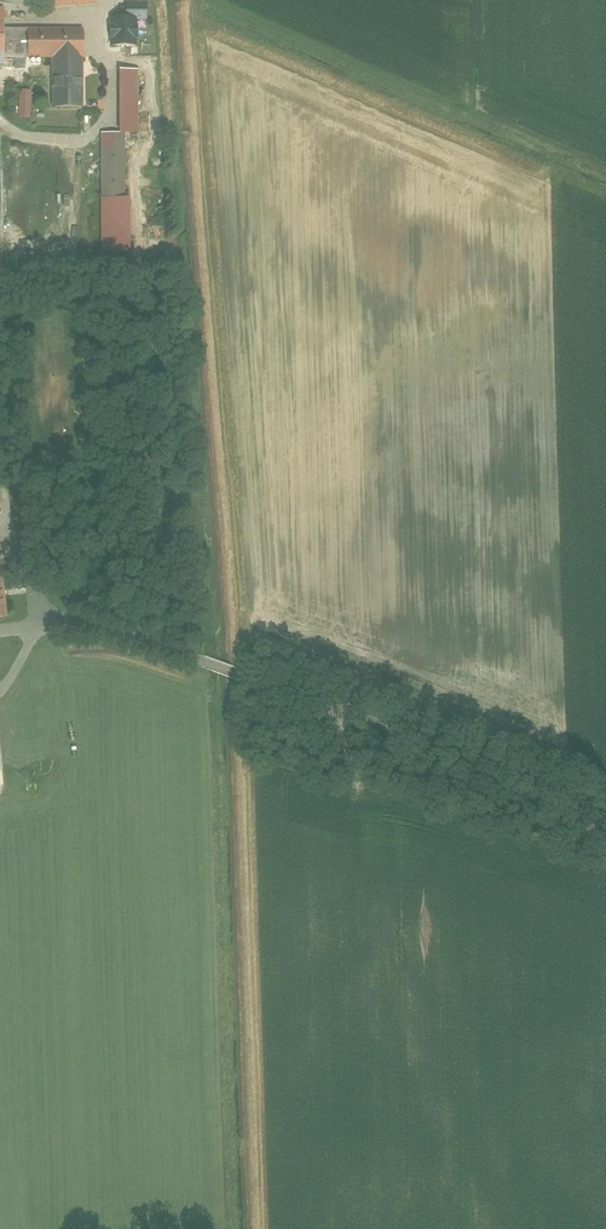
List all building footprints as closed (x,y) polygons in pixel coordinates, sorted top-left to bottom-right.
[(2,18),(2,0),(0,0),(0,55),(3,55),(3,48),(49,47),(49,98),(81,98),(80,17),(2,18)] [(108,38),(135,38),(135,0),(107,0),(108,38)] [(136,58),(98,58),(99,188),(123,188),(123,121),(137,121),(136,58)] [(28,109),(28,80),(16,80),(16,108),(28,109)] [(11,616),(7,574),(0,575),(0,617),(11,616)]
